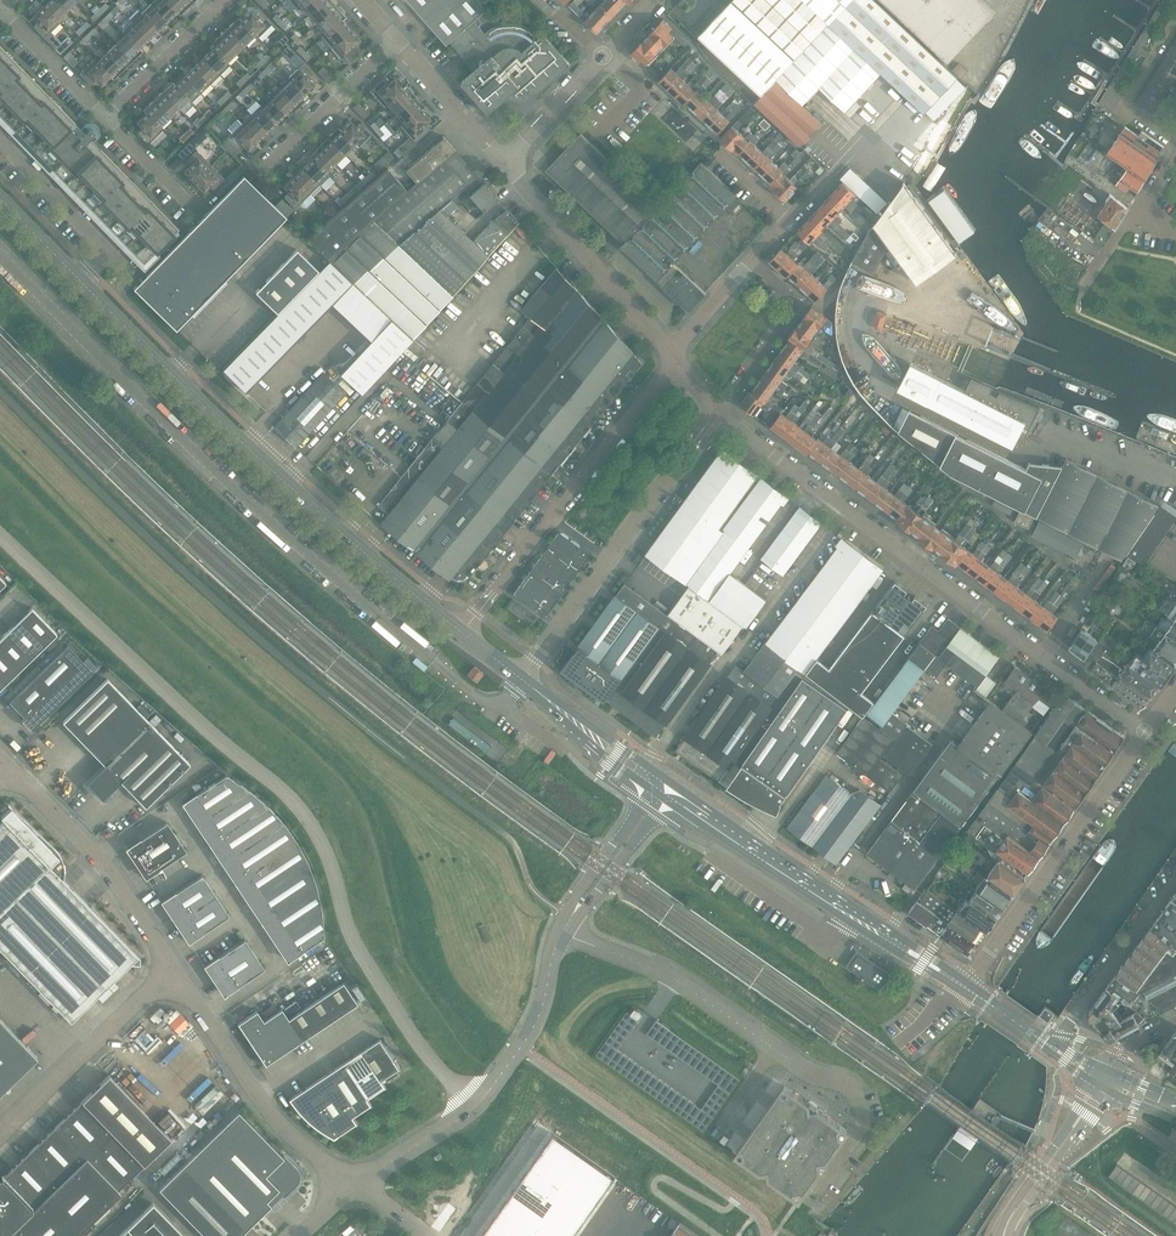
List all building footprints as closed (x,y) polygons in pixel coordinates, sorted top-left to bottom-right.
[(55,0),(43,0),(39,4),(42,7),(43,6),(57,20),(66,11),(55,0)] [(73,0),(55,0),(66,11),(75,2),(73,0)] [(166,0),(155,0),(151,4),(168,21),(176,13),(177,12),(166,0)] [(177,12),(176,13),(179,16),(190,6),(184,0),(166,0),(177,12)] [(266,0),(255,0),(264,9),(269,4),(266,0)] [(305,0),(289,0),(296,9),(300,5),(299,5),(305,0)] [(324,0),(305,0),(299,5),(300,5),(308,15),(324,0)] [(337,7),(331,0),(324,0),(308,15),(317,24),(337,7)] [(532,30),(522,26),(517,25),(508,24),(498,26),(493,28),(485,33),(474,21),(487,10),(478,0),(407,0),(447,45),(450,43),(475,71),(462,83),(489,113),(509,96),(513,99),(516,100),(521,101),(525,101),(528,99),(536,94),(537,95),(571,65),(543,34),(540,37),(532,30)] [(595,0),(586,0),(591,4),(591,3),(597,9),(593,13),(606,25),(613,17),(595,0)] [(613,17),(621,9),(612,0),(605,0),(604,1),(603,0),(595,0),(613,17)] [(628,0),(612,0),(621,9),(629,1),(628,0)] [(688,4),(685,0),(682,0),(678,4),(683,9),(688,4)] [(795,59),(732,0),(698,36),(762,95),(775,81),(780,76),(795,59)] [(803,0),(732,0),(795,59),(829,24),(803,0)] [(829,24),(855,49),(881,73),(924,113),(957,77),(875,0),(803,0),(829,24)] [(978,0),(880,0),(944,60),(990,11),(978,0)] [(983,94),(1001,104),(1059,0),(1036,0),(983,94)] [(606,25),(593,13),(589,18),(583,12),(583,11),(573,2),(569,7),(597,34),(606,25)] [(104,12),(109,7),(105,3),(100,8),(104,12)] [(168,21),(151,4),(142,13),(158,30),(168,21)] [(60,23),(57,20),(43,6),(42,7),(33,16),(38,22),(33,27),(45,38),(60,23)] [(104,12),(100,8),(97,6),(92,11),(98,17),(104,12)] [(325,34),(342,20),(342,21),(346,17),(337,7),(317,24),(325,34)] [(119,17),(116,14),(112,10),(107,15),(110,19),(114,23),(119,17)] [(158,30),(142,13),(138,10),(129,19),(132,22),(149,39),(158,30)] [(257,39),(273,24),(261,12),(256,17),(251,11),(242,21),(241,21),(255,35),(254,36),(257,39)] [(282,20),(276,14),(273,18),(278,24),(282,20)] [(105,24),(110,19),(107,15),(101,20),(105,24)] [(255,35),(241,21),(242,21),(239,17),(229,27),(245,44),(254,36),(255,35)] [(689,43),(672,27),(663,19),(651,32),(664,45),(672,36),(685,47),(689,43)] [(287,25),(282,20),(278,24),(283,29),(287,25)] [(352,31),(342,21),(342,20),(325,34),(321,37),(332,49),(352,31)] [(90,25),(86,21),(81,26),(85,30),(90,25)] [(149,39),(132,22),(122,32),(125,35),(126,35),(139,49),(140,48),(149,39)] [(802,106),(819,88),(855,49),(829,24),(795,59),(780,76),(775,81),(802,106)] [(79,36),(85,30),(81,26),(75,32),(79,36)] [(245,44),(229,27),(219,36),(236,53),(245,44)] [(97,32),(93,28),(88,33),(91,37),(97,32)] [(360,49),(355,44),(360,40),(352,31),(332,49),(345,64),(360,49)] [(664,45),(651,32),(642,41),(655,54),(664,45)] [(86,43),(91,37),(88,33),(82,39),(86,43)] [(300,39),(295,33),(291,37),(296,43),(300,39)] [(139,49),(126,35),(125,35),(116,44),(133,61),(143,51),(140,48),(139,49)] [(236,53),(219,36),(209,46),(212,49),(213,49),(226,63),(227,62),(236,53)] [(283,45),(288,40),(285,36),(279,41),(283,45)] [(655,54),(642,41),(630,54),(655,78),(658,74),(647,63),(655,54)] [(1174,43),(1167,55),(1175,61),(1175,44),(1174,43)] [(133,61),(116,44),(107,53),(123,70),(133,61)] [(0,45),(0,120),(144,269),(159,254),(156,251),(179,229),(100,148),(97,151),(90,144),(96,138),(93,135),(94,134),(94,132),(94,131),(93,130),(92,129),(90,129),(89,129),(88,130),(85,126),(78,132),(72,126),(75,123),(0,45)] [(60,54),(66,49),(62,45),(56,50),(60,54)] [(305,95),(306,94),(315,85),(320,80),(315,74),(287,46),(282,52),(286,56),(298,69),(288,78),(291,81),(292,81),(305,95)] [(305,52),(300,46),(296,50),(302,56),(305,52)] [(226,63),(213,49),(212,49),(203,58),(220,75),(230,65),(227,62),(226,63)] [(845,112),(881,73),(855,49),(819,88),(845,112)] [(78,61),(73,56),(69,52),(63,57),(73,67),(78,61)] [(311,57),(305,52),(302,56),(307,61),(311,57)] [(107,53),(98,62),(97,62),(111,76),(110,77),(113,80),(123,70),(107,53)] [(669,64),(675,58),(670,53),(665,59),(669,64)] [(264,63),(269,58),(266,54),(260,60),(264,63)] [(1167,55),(1159,67),(1175,77),(1175,78),(1175,61),(1167,55)] [(111,76),(97,62),(98,62),(95,58),(79,74),(91,85),(96,80),(101,86),(110,77),(111,76)] [(220,75),(203,58),(194,67),(210,84),(220,75)] [(667,89),(684,71),(693,62),(689,58),(675,73),(670,68),(659,81),(667,89)] [(258,69),(264,63),(260,60),(255,65),(258,69)] [(683,80),(688,74),(697,65),(693,62),(684,71),(667,89),(675,97),(687,84),(683,80)] [(267,74),(272,69),(269,65),(263,70),(267,74)] [(210,84),(194,67),(184,76),(201,93),(210,84)] [(334,78),(323,67),(317,72),(329,83),(334,78)] [(1175,77),(1159,67),(1152,79),(1168,90),(1175,95),(1175,88),(1171,85),(1175,77)] [(684,103),(700,85),(714,72),(709,68),(704,74),(691,88),(687,84),(675,97),(684,105),(685,103),(684,103)] [(261,79),(267,74),(263,70),(258,75),(261,79)] [(245,82),(251,76),(247,72),(241,78),(245,82)] [(692,110),(704,98),(700,94),(718,76),(714,72),(700,85),(684,103),(685,103),(692,110)] [(184,76),(176,85),(175,85),(189,99),(188,100),(191,103),(201,93),(184,76)] [(387,104),(403,89),(403,88),(394,79),(389,83),(384,77),(369,91),(384,108),(387,105),(387,104)] [(933,122),(967,86),(957,77),(924,113),(933,122)] [(240,87),(245,82),(241,78),(236,83),(240,87)] [(1163,97),(1168,90),(1152,79),(1144,92),(1160,102),(1170,108),(1173,103),(1163,97)] [(282,90),(299,107),(309,97),(306,94),(305,95),(292,81),(291,81),(282,90)] [(821,123),(802,106),(775,81),(762,95),(755,103),(800,146),(821,123)] [(189,99),(175,85),(176,85),(173,82),(162,91),(179,108),(188,100),(189,99)] [(248,92),(254,87),(250,83),(244,88),(248,92)] [(701,118),(718,100),(730,87),(726,83),(709,102),(704,98),(692,110),(701,118)] [(395,114),(416,96),(406,85),(403,88),(403,89),(387,104),(387,105),(395,114)] [(726,108),(722,104),(729,97),(735,91),(730,87),(718,100),(701,118),(709,126),(721,113),(726,108)] [(243,98),(248,92),(244,88),(239,94),(243,98)] [(299,107),(282,90),(273,99),(289,116),(299,107)] [(179,108),(162,91),(153,101),(170,118),(179,108)] [(232,95),(228,91),(222,96),(226,100),(232,95)] [(1156,109),(1160,102),(1144,92),(1136,104),(1162,121),(1165,115),(1156,109)] [(221,105),(226,100),(222,96),(217,102),(221,105)] [(404,124),(421,109),(421,110),(425,106),(416,96),(395,114),(403,123),(404,124)] [(273,99),(264,108),(263,108),(277,122),(276,123),(279,126),(289,116),(273,99)] [(160,127),(161,126),(170,118),(153,101),(143,110),(146,114),(147,113),(160,127)] [(229,111),(235,105),(231,101),(225,107),(229,111)] [(369,114),(358,102),(352,108),(363,119),(369,114)] [(277,122),(263,108),(264,108),(261,104),(251,114),(268,131),(276,123),(277,122)] [(709,126),(718,134),(734,115),(742,108),(738,104),(725,117),(721,113),(709,126)] [(736,129),(741,124),(754,110),(750,106),(737,120),(720,139),(728,146),(740,133),(736,129)] [(224,116),(229,111),(225,107),(220,112),(224,116)] [(207,119),(213,113),(209,109),(203,115),(207,119)] [(430,129),(425,123),(430,119),(421,110),(421,109),(404,124),(403,123),(400,126),(415,143),(430,129)] [(137,133),(148,145),(164,129),(161,126),(160,127),(147,113),(146,114),(137,123),(142,128),(137,133)] [(202,124),(207,119),(203,115),(201,113),(196,118),(202,124)] [(268,131),(251,114),(242,123),(258,140),(268,131)] [(738,153),(754,136),(767,122),(763,118),(745,138),(740,133),(728,146),(737,155),(738,154),(738,153)] [(243,145),(248,150),(258,140),(242,123),(237,119),(227,129),(231,133),(226,138),(238,149),(243,145)] [(357,149),(372,134),(361,122),(356,127),(351,121),(341,130),(341,131),(354,145),(354,146),(357,149)] [(379,128),(374,122),(370,126),(375,131),(379,128)] [(762,144),(757,140),(771,126),(767,122),(754,136),(738,153),(738,154),(746,161),(758,148),(762,144)] [(188,137),(194,132),(190,128),(188,126),(183,131),(185,133),(188,137)] [(354,145),(341,131),(341,130),(338,127),(328,137),(345,154),(354,146),(354,145)] [(1125,127),(1120,134),(1157,158),(1161,151),(1163,146),(1141,131),(1138,136),(1125,127)] [(384,133),(379,128),(375,131),(380,137),(384,133)] [(183,142),(188,137),(185,133),(179,139),(183,142)] [(673,263),(737,196),(702,162),(659,207),(581,134),(558,158),(545,171),(615,237),(613,239),(621,246),(619,248),(623,251),(623,250),(688,311),(706,293),(673,263)] [(1120,134),(1107,153),(1118,160),(1128,167),(1145,179),(1157,158),(1120,134)] [(415,182),(454,149),(443,136),(405,170),(415,182)] [(345,154),(328,137),(319,146),(335,163),(345,154)] [(183,159),(195,148),(189,143),(178,154),(183,159)] [(775,163),(770,159),(782,146),(778,143),(771,150),(754,168),(762,176),(775,163)] [(335,163),(319,146),(309,156),(312,159),(326,172),(327,172),(335,163)] [(746,161),(754,168),(771,150),(767,146),(762,152),(758,148),(746,161)] [(403,154),(397,148),(393,152),(399,158),(403,154)] [(406,190),(328,260),(353,284),(438,209),(451,198),(466,185),(477,175),(454,149),(415,182),(406,190)] [(795,158),(800,152),(796,149),(791,154),(795,158)] [(194,182),(211,165),(196,150),(185,161),(190,166),(184,172),(194,182)] [(164,161),(169,155),(166,151),(160,157),(164,161)] [(388,163),(393,157),(390,153),(384,159),(388,163)] [(312,159),(303,168),(320,185),(330,175),(327,172),(326,172),(312,159)] [(770,184),(787,166),(788,165),(784,162),(779,167),(775,163),(762,176),(770,184)] [(232,187),(211,165),(194,182),(204,192),(209,186),(221,198),(232,187)] [(769,185),(778,193),(790,180),(785,176),(791,170),(787,166),(770,184),(769,185)] [(844,183),(855,172),(850,167),(840,178),(843,182),(844,183)] [(1128,167),(1116,185),(1126,191),(1129,186),(1137,191),(1145,179),(1128,167)] [(320,185),(303,168),(294,177),(310,194),(320,185)] [(328,260),(406,190),(387,169),(308,239),(328,260)] [(786,201),(803,182),(812,173),(808,169),(798,179),(794,175),(790,180),(778,193),(786,201)] [(369,180),(375,175),(372,171),(366,176),(369,180)] [(849,188),(859,176),(855,172),(844,183),(849,188)] [(477,175),(466,185),(471,190),(481,181),(477,175)] [(286,217),(275,206),(244,176),(232,187),(221,198),(133,289),(176,330),(286,217)] [(364,185),(369,180),(366,176),(360,181),(364,185)] [(853,192),(864,181),(859,176),(849,188),(853,192)] [(310,194),(294,177),(284,187),(289,192),(284,197),(295,209),(300,204),(304,207),(306,207),(315,199),(310,194)] [(858,197),(869,185),(864,181),(853,192),(856,194),(858,197)] [(843,182),(835,191),(854,208),(860,214),(863,210),(857,204),(852,199),(856,194),(853,192),(849,188),(844,183),(843,182)] [(498,199),(483,183),(470,194),(484,211),(498,199)] [(956,254),(904,184),(875,224),(875,223),(873,225),(874,225),(889,245),(916,282),(916,283),(956,254)] [(863,201),(873,189),(869,185),(858,197),(863,201)] [(350,197),(355,192),(352,188),(346,193),(350,197)] [(868,205),(878,194),(873,189),(863,201),(868,205)] [(835,191),(827,199),(840,211),(844,207),(850,212),(856,218),(860,214),(854,208),(835,191)] [(344,202),(350,197),(346,193),(340,198),(344,202)] [(873,209),(883,198),(878,194),(868,205),(873,209)] [(1117,226),(1127,208),(1111,195),(1098,216),(1106,222),(1093,240),(1103,246),(1117,226)] [(455,203),(451,198),(353,284),(368,298),(408,255),(425,272),(462,232),(442,214),(455,203)] [(877,213),(887,202),(883,198),(873,209),(877,213)] [(293,211),(282,199),(275,206),(286,217),(293,211)] [(827,199),(819,207),(839,224),(842,220),(837,215),(840,211),(827,199)] [(330,215),(336,210),(332,205),(326,211),(330,215)] [(819,207),(812,215),(825,227),(829,223),(835,229),(847,240),(851,235),(849,234),(842,227),(839,224),(819,207)] [(408,255),(368,298),(390,319),(412,339),(449,298),(519,223),(507,210),(501,216),(500,214),(494,220),(493,219),(471,241),(462,232),(425,272),(408,255)] [(812,215),(804,223),(823,241),(829,247),(833,243),(826,237),(821,232),(825,227),(812,215)] [(804,223),(796,232),(802,238),(805,240),(809,244),(810,244),(814,239),(819,245),(826,250),(829,247),(823,241),(804,223)] [(852,261),(873,274),(889,245),(874,225),(870,230),(868,233),(854,258),(852,261)] [(781,249),(769,262),(777,269),(795,251),(804,241),(805,240),(802,238),(798,243),(796,241),(791,247),(786,253),(781,249)] [(795,251),(777,269),(785,277),(786,276),(797,264),(793,260),(808,245),(807,244),(804,241),(795,251)] [(277,313),(318,270),(296,249),(255,292),(277,313)] [(786,276),(785,277),(786,277),(787,276),(795,283),(812,264),(820,255),(817,252),(804,267),(799,263),(799,262),(797,264),(786,276)] [(812,264),(795,283),(805,292),(817,279),(815,278),(819,274),(815,270),(825,260),(824,259),(820,255),(812,264)] [(328,263),(314,277),(334,297),(328,303),(348,321),(367,301),(328,263)] [(484,559),(603,411),(641,364),(632,354),(633,353),(586,299),(579,291),(573,285),(556,267),(522,309),(531,317),(379,505),(389,514),(382,523),(451,579),(451,578),(453,580),(455,581),(458,581),(460,581),(462,581),(464,581),(466,580),(468,578),(476,569),(484,559)] [(817,279),(805,292),(815,302),(837,279),(832,274),(828,278),(829,279),(823,285),(819,281),(817,279)] [(314,277),(299,293),(318,313),(328,303),(334,297),(314,277)] [(299,293),(284,308),(303,328),(318,313),(299,293)] [(367,301),(348,321),(367,339),(365,341),(386,360),(405,338),(367,301)] [(811,307),(804,317),(818,328),(822,322),(825,324),(829,327),(832,323),(833,322),(811,307)] [(284,308),(268,324),(288,344),(303,328),(284,308)] [(881,329),(886,313),(876,310),(873,321),(877,328),(881,329)] [(804,317),(796,328),(810,338),(818,328),(804,317)] [(268,324),(253,340),(273,360),(288,344),(268,324)] [(796,328),(789,337),(790,338),(810,353),(814,348),(807,343),(810,338),(796,328)] [(790,338),(784,347),(797,357),(799,358),(802,354),(820,366),(823,362),(810,353),(790,338)] [(253,340),(238,356),(258,375),(273,360),(253,340)] [(365,341),(350,357),(372,376),(386,360),(365,341)] [(784,347),(777,357),(808,379),(808,378),(811,374),(795,363),(799,358),(797,357),(784,347)] [(814,348),(810,353),(823,362),(833,369),(836,364),(828,358),(817,351),(814,348)] [(238,356),(221,372),(242,392),(258,375),(238,356)] [(350,357),(336,374),(357,393),(372,376),(350,357)] [(777,357),(770,366),(785,376),(789,372),(805,384),(808,379),(777,357)] [(899,385),(897,389),(1013,448),(1015,444),(1020,433),(1021,433),(1026,436),(1040,408),(999,392),(971,380),(968,385),(966,390),(910,362),(899,385)] [(770,366),(764,375),(783,389),(785,390),(785,389),(788,385),(782,381),(785,376),(770,366)] [(295,447),(344,393),(349,387),(342,381),(338,387),(323,373),(274,427),(295,447)] [(764,375),(757,384),(772,395),(776,390),(787,398),(788,400),(792,396),(792,395),(785,389),(785,390),(783,389),(764,375)] [(750,391),(749,392),(750,393),(769,407),(770,408),(771,409),(775,411),(780,415),(781,413),(784,409),(775,403),(775,404),(769,399),(772,395),(757,384),(751,392),(750,391)] [(749,392),(740,405),(754,415),(761,406),(767,411),(770,408),(769,407),(750,393),(749,392)] [(780,415),(771,428),(780,434),(795,414),(798,410),(800,407),(798,406),(795,404),(791,411),(786,417),(781,413),(780,415)] [(800,407),(798,410),(802,414),(807,407),(803,404),(800,407)] [(909,410),(899,432),(902,435),(949,473),(965,481),(1021,509),(1034,516),(1036,516),(1061,466),(1060,466),(1058,471),(1049,466),(1050,465),(1042,464),(1040,469),(1030,464),(1031,463),(1030,463),(1026,470),(912,411),(909,410)] [(800,427),(789,441),(798,448),(813,427),(822,415),(818,412),(804,430),(800,427)] [(795,414),(780,434),(789,441),(800,427),(795,423),(799,417),(795,414)] [(836,424),(832,430),(837,433),(837,432),(841,427),(837,424),(836,424)] [(813,427),(798,448),(807,455),(808,453),(818,440),(813,436),(817,430),(813,427)] [(832,439),(817,459),(826,466),(837,452),(840,447),(836,444),(846,431),(841,427),(837,432),(837,433),(832,439)] [(818,440),(808,453),(817,459),(832,439),(828,436),(823,442),(819,439),(818,440)] [(835,473),(850,452),(854,447),(850,443),(841,455),(837,452),(826,466),(835,473)] [(854,465),(850,462),(859,450),(854,447),(850,452),(835,473),(844,479),(854,465)] [(646,554),(686,583),(762,480),(757,476),(722,450),(693,490),(646,554)] [(853,486),(868,466),(875,457),(870,454),(859,469),(854,465),(844,479),(853,486)] [(868,475),(872,469),(879,460),(875,457),(868,466),(853,486),(862,493),(872,479),(868,475)] [(1175,517),(1161,507),(1159,506),(1065,459),(1061,466),(1036,516),(1123,560),(1122,561),(1124,562),(1128,555),(1137,560),(1144,564),(1175,517)] [(871,499),(886,479),(893,469),(896,466),(892,463),(877,482),(872,479),(862,493),(871,499)] [(886,488),(890,482),(898,472),(893,469),(886,479),(871,499),(880,506),(891,492),(886,488)] [(686,583),(710,600),(786,497),(762,479),(762,480),(686,583)] [(889,513),(904,492),(909,486),(905,483),(895,496),(891,492),(880,506),(889,513)] [(904,502),(908,496),(913,489),(909,486),(904,492),(889,513),(898,519),(908,505),(904,502)] [(927,509),(938,494),(933,490),(926,500),(922,506),(927,509)] [(910,531),(911,531),(922,516),(927,509),(922,506),(926,500),(922,497),(913,509),(908,505),(898,519),(898,520),(897,521),(910,531)] [(1015,507),(996,497),(992,505),(1011,515),(1015,507)] [(782,574),(820,522),(801,508),(762,559),(782,574)] [(1034,516),(1021,509),(1015,522),(1028,528),(1034,516)] [(924,542),(936,526),(922,516),(911,531),(921,538),(920,539),(924,542)] [(1083,544),(1040,522),(1033,536),(1076,558),(1083,544)] [(967,532),(971,527),(972,526),(968,523),(963,529),(967,532)] [(964,547),(968,541),(976,531),(971,527),(967,532),(964,537),(959,533),(955,540),(944,555),(943,556),(957,566),(958,564),(968,550),(964,547)] [(944,555),(955,540),(941,530),(930,546),(933,548),(934,548),(944,555)] [(547,616),(592,555),(560,532),(514,594),(536,610),(537,608),(547,616)] [(767,642),(766,643),(798,668),(805,673),(816,658),(822,651),(883,570),(841,538),(836,546),(838,547),(767,642)] [(967,571),(982,550),(986,545),(982,542),(973,554),(968,550),(958,564),(967,571)] [(986,563),(982,560),(991,548),(986,545),(982,550),(967,571),(976,578),(986,563)] [(985,584),(1000,564),(1008,553),(1004,549),(991,567),(986,563),(976,578),(985,584)] [(1000,573),(1004,567),(1013,556),(1008,553),(1000,564),(985,584),(994,591),(1004,577),(1000,573)] [(1136,564),(1135,564),(1137,560),(1128,555),(1124,562),(1122,565),(1127,568),(1129,569),(1132,568),(1134,567),(1136,564)] [(1003,598),(1018,577),(1026,566),(1022,563),(1009,580),(1004,577),(994,591),(1003,598)] [(1018,587),(1022,580),(1030,569),(1026,566),(1018,577),(1003,598),(1012,605),(1022,590),(1018,587)] [(1122,584),(1128,575),(1118,569),(1112,578),(1122,584)] [(746,628),(767,600),(730,573),(710,601),(746,628)] [(1039,578),(1027,594),(1022,590),(1012,605),(1021,611),(1044,581),(1039,578)] [(889,623),(910,595),(909,595),(907,598),(904,596),(908,590),(895,581),(876,607),(879,608),(876,612),(873,609),(872,610),(873,611),(889,623)] [(1036,600),(1040,594),(1048,584),(1044,581),(1021,611),(1030,618),(1040,604),(1036,600)] [(605,700),(606,700),(667,615),(625,584),(616,595),(615,595),(578,646),(579,646),(575,652),(563,669),(600,696),(600,697),(605,700)] [(606,700),(656,736),(666,722),(667,723),(710,664),(709,663),(717,652),(722,656),(744,627),(689,586),(668,615),(668,614),(667,615),(606,700)] [(1039,625),(1054,604),(1061,595),(1057,591),(1045,607),(1040,604),(1030,618),(1039,625)] [(908,631),(927,605),(915,596),(911,601),(908,599),(910,596),(910,595),(889,623),(905,635),(905,636),(906,635),(903,632),(906,629),(908,631)] [(1053,614),(1058,607),(1065,598),(1061,595),(1054,604),(1039,625),(1048,632),(1059,617),(1053,614)] [(57,634),(31,608),(19,620),(44,646),(57,634)] [(878,637),(889,623),(873,611),(862,625),(878,637)] [(1173,620),(1168,617),(1167,616),(1164,620),(1161,618),(1156,625),(1156,626),(1175,640),(1175,622),(1173,620)] [(945,635),(954,623),(948,618),(939,630),(945,635)] [(44,646),(19,620),(6,632),(32,658),(44,646)] [(894,650),(905,635),(889,623),(878,637),(894,650)] [(952,639),(961,627),(954,623),(945,635),(952,639)] [(867,652),(878,637),(862,625),(851,640),(867,652)] [(940,655),(952,639),(945,635),(939,630),(933,626),(922,641),(940,655)] [(1156,626),(1150,635),(1159,642),(1153,650),(1175,665),(1175,663),(1175,640),(1156,626)] [(949,661),(960,646),(969,634),(961,627),(952,639),(940,655),(949,661)] [(1084,659),(1086,655),(1091,658),(1101,642),(1081,628),(1068,647),(1084,659)] [(6,632),(0,638),(0,651),(19,670),(32,658),(6,632)] [(999,656),(980,642),(969,634),(960,646),(980,661),(990,669),(999,656)] [(883,664),(894,650),(878,637),(867,652),(883,664)] [(883,664),(867,652),(851,640),(840,654),(856,666),(873,678),(883,664)] [(937,676),(947,663),(949,661),(940,655),(922,641),(910,656),(926,668),(937,676)] [(1092,659),(1097,662),(1107,646),(1101,642),(1091,658),(1092,659)] [(682,741),(676,750),(679,753),(680,753),(684,756),(719,781),(728,768),(730,769),(773,707),(771,705),(795,672),(798,668),(766,643),(753,661),(745,672),(736,666),(729,676),(728,675),(685,736),(683,735),(680,740),(682,741)] [(34,727),(92,671),(67,644),(9,701),(34,727)] [(960,646),(949,661),(947,663),(967,678),(980,661),(960,646)] [(1117,677),(1119,675),(1129,661),(1127,660),(1107,646),(1097,662),(1117,677)] [(1161,685),(1175,665),(1153,650),(1150,648),(1143,658),(1134,651),(1127,660),(1129,661),(1161,685)] [(0,651),(0,675),(7,682),(19,670),(0,651)] [(846,680),(856,666),(840,654),(829,668),(846,680)] [(915,683),(926,668),(910,656),(899,671),(915,683)] [(846,680),(829,668),(817,659),(806,673),(835,695),(846,680)] [(974,690),(985,675),(990,669),(980,661),(967,678),(972,682),(969,686),(974,690)] [(1161,685),(1129,661),(1119,675),(1151,697),(1157,688),(1158,689),(1161,685)] [(862,692),(873,678),(856,666),(846,680),(862,692)] [(477,681),(483,673),(475,667),(469,674),(477,681)] [(1024,716),(1039,696),(1050,705),(1055,698),(1016,668),(1006,681),(1018,690),(1003,711),(1024,726),(1029,719),(1024,716)] [(903,697),(915,683),(899,671),(888,686),(903,697)] [(728,768),(719,781),(727,787),(731,789),(733,791),(734,790),(731,789),(737,784),(740,788),(745,792),(750,796),(755,800),(765,787),(777,796),(775,799),(780,803),(780,802),(786,795),(787,795),(823,743),(848,709),(807,680),(795,672),(771,705),(773,707),(730,769),(728,768)] [(986,699),(997,684),(987,677),(976,691),(986,699)] [(190,764),(107,679),(62,722),(105,766),(88,782),(93,787),(92,788),(95,791),(96,790),(103,797),(120,781),(145,807),(190,764)] [(874,702),(862,692),(846,680),(835,695),(863,716),(874,702)] [(892,712),(903,697),(888,686),(875,703),(865,716),(889,733),(900,718),(892,712)] [(1124,736),(1085,709),(1064,694),(1034,735),(1063,756),(1094,779),(1124,736)] [(1024,726),(1003,711),(991,702),(980,716),(1022,748),(1025,744),(1022,742),(1031,731),(1024,726)] [(880,758),(894,739),(864,716),(837,753),(845,759),(866,774),(889,791),(902,774),(880,758)] [(1022,748),(980,716),(970,731),(1009,760),(1015,752),(1018,754),(1022,748)] [(933,744),(908,725),(909,724),(908,724),(900,718),(889,733),(896,739),(922,758),(933,744)] [(1009,760),(970,731),(959,745),(998,775),(1009,760)] [(1094,779),(1063,756),(1034,735),(1015,762),(1044,782),(1076,805),(1094,779)] [(922,758),(896,739),(884,755),(910,774),(922,758)] [(961,826),(998,775),(959,745),(951,739),(912,792),(913,792),(942,813),(961,826)] [(1074,807),(1042,785),(1044,782),(1015,762),(967,832),(995,852),(997,849),(1029,872),(1074,807)] [(196,824),(248,789),(226,775),(196,794),(196,795),(184,804),(187,808),(186,809),(196,824)] [(813,846),(852,793),(827,775),(788,827),(813,846)] [(209,843),(266,805),(248,789),(196,824),(209,843)] [(836,863),(880,804),(860,789),(855,795),(852,793),(813,846),(829,857),(829,860),(832,860),(836,863)] [(888,869),(909,840),(900,834),(903,829),(912,836),(921,842),(942,813),(913,792),(868,854),(888,869)] [(222,863),(283,822),(266,805),(209,843),(222,863)] [(92,907),(90,908),(63,879),(63,877),(64,874),(64,871),(64,868),(64,865),(63,864),(63,862),(62,861),(62,858),(61,857),(61,856),(60,854),(59,853),(58,851),(56,849),(55,848),(11,806),(0,816),(4,820),(0,824),(0,949),(70,1021),(128,965),(139,966),(140,959),(137,956),(99,917),(100,916),(92,907)] [(914,888),(961,826),(942,813),(921,842),(912,836),(903,829),(900,834),(909,840),(888,869),(914,888)] [(186,851),(180,842),(167,822),(140,840),(140,841),(127,849),(130,854),(146,878),(186,851)] [(235,882),(297,841),(283,822),(222,863),(235,882)] [(107,838),(112,833),(107,827),(101,833),(107,838)] [(248,902),(307,862),(297,841),(235,882),(248,902)] [(1025,877),(998,858),(986,875),(1013,894),(1025,877)] [(261,921),(316,885),(307,862),(248,902),(261,921)] [(969,878),(975,869),(967,864),(961,873),(969,878)] [(1012,895),(978,871),(973,879),(979,884),(976,889),(1003,908),(1012,895)] [(175,922),(215,895),(202,875),(161,902),(175,922)] [(909,893),(912,888),(905,883),(901,887),(909,893)] [(274,941),(321,910),(316,885),(261,921),(274,941)] [(1003,908),(976,889),(973,887),(966,897),(996,918),(1003,908)] [(987,931),(953,908),(928,890),(920,902),(935,913),(976,942),(978,942),(979,942),(987,931)] [(188,942),(229,915),(215,895),(175,922),(188,942)] [(996,918),(966,897),(963,895),(953,908),(987,931),(996,918)] [(1171,899),(1159,916),(1175,930),(1175,902),(1171,899)] [(935,913),(920,902),(917,900),(912,907),(908,913),(926,926),(927,925),(935,913)] [(324,937),(321,910),(274,941),(284,956),(284,955),(287,960),(300,951),(301,952),(324,937)] [(976,942),(935,913),(927,925),(940,934),(940,935),(941,936),(968,954),(976,942)] [(1159,916),(1150,928),(1175,946),(1175,945),(1175,930),(1159,916)] [(1159,1007),(1175,998),(1175,949),(1174,947),(1175,946),(1150,928),(1115,975),(1136,990),(1159,1007)] [(264,968),(258,959),(245,939),(204,966),(220,990),(221,989),(224,994),(237,985),(237,986),(264,968)] [(1136,990),(1115,975),(1106,988),(1123,1000),(1127,1003),(1135,991),(1136,990)] [(357,1003),(343,982),(325,994),(339,1015),(357,1003)] [(1114,1008),(1123,1000),(1106,988),(1088,1012),(1088,1017),(1097,1028),(1117,1011),(1114,1008)] [(1133,1008),(1146,1020),(1159,1013),(1159,1007),(1136,990),(1135,991),(1127,1003),(1129,1005),(1133,1008)] [(339,1015),(325,994),(307,1006),(321,1027),(339,1015)] [(1110,1038),(1146,1020),(1133,1008),(1129,1005),(1125,1007),(1126,1011),(1120,1015),(1117,1011),(1097,1028),(1105,1037),(1110,1038)] [(321,1027),(307,1006),(289,1019),(303,1039),(321,1027)] [(1048,1022),(1054,1013),(1045,1007),(1039,1016),(1048,1022)] [(643,1014),(635,1008),(630,1014),(639,1020),(643,1014)] [(303,1039),(289,1019),(288,1019),(281,1009),(264,1021),(284,1052),(303,1039)] [(284,1052),(264,1021),(263,1021),(256,1011),(238,1023),(237,1023),(265,1065),(266,1065),(265,1064),(284,1052)] [(627,1011),(623,1017),(635,1026),(639,1020),(630,1014),(627,1011)] [(622,1018),(618,1023),(630,1032),(635,1026),(623,1017),(622,1018)] [(0,1019),(0,1092),(37,1057),(0,1019)] [(653,1038),(662,1025),(656,1020),(647,1034),(653,1038)] [(630,1032),(618,1023),(614,1029),(626,1038),(630,1032)] [(668,1029),(665,1026),(662,1025),(653,1038),(659,1043),(668,1029)] [(626,1038),(614,1029),(610,1035),(622,1044),(626,1038)] [(674,1033),(668,1029),(659,1043),(664,1047),(674,1033)] [(670,1051),(680,1037),(674,1033),(664,1047),(670,1051)] [(1175,1034),(1162,1051),(1169,1056),(1170,1055),(1175,1059),(1175,1033),(1175,1034)] [(622,1044),(610,1035),(606,1041),(596,1055),(602,1059),(612,1045),(618,1050),(622,1044)] [(676,1055),(686,1041),(685,1041),(680,1037),(670,1051),(676,1055)] [(400,1068),(380,1039),(362,1051),(382,1080),(399,1068),(400,1069),(400,1068)] [(692,1046),(686,1041),(676,1055),(682,1059),(692,1046)] [(614,1068),(624,1054),(618,1050),(612,1045),(602,1059),(614,1068)] [(688,1064),(698,1050),(692,1046),(682,1059),(688,1064)] [(694,1068),(704,1054),(698,1050),(688,1064),(694,1068)] [(382,1080),(362,1051),(344,1063),(368,1098),(385,1087),(386,1087),(382,1080)] [(614,1068),(620,1072),(630,1058),(624,1054),(614,1068)] [(710,1058),(704,1054),(694,1068),(700,1072),(710,1058)] [(620,1072),(626,1076),(636,1062),(630,1058),(620,1072)] [(706,1076),(716,1062),(710,1058),(700,1072),(706,1076)] [(636,1062),(626,1076),(632,1080),(642,1066),(636,1062)] [(712,1081),(722,1067),(716,1062),(706,1076),(712,1081)] [(372,1105),(368,1098),(344,1063),(292,1098),(291,1098),(292,1100),(295,1104),(298,1108),(300,1110),(301,1112),(305,1115),(306,1117),(310,1121),(314,1124),(316,1125),(322,1130),(324,1131),(328,1134),(331,1136),(335,1138),(339,1135),(357,1123),(358,1123),(353,1116),(371,1105),(372,1105)] [(642,1066),(632,1080),(638,1085),(647,1071),(642,1066)] [(718,1085),(724,1089),(734,1075),(728,1071),(722,1067),(712,1081),(718,1085)] [(638,1085),(644,1089),(653,1075),(647,1071),(638,1085)] [(109,1075),(82,1101),(144,1165),(170,1139),(109,1075)] [(644,1089),(650,1093),(659,1079),(653,1075),(644,1089)] [(739,1080),(740,1079),(734,1075),(724,1089),(718,1085),(714,1091),(726,1099),(730,1093),(739,1080)] [(659,1079),(650,1093),(656,1097),(665,1083),(659,1079)] [(656,1097),(662,1101),(671,1087),(665,1083),(656,1097)] [(799,1197),(847,1129),(817,1109),(815,1109),(808,1104),(808,1102),(784,1085),(736,1153),(799,1197)] [(671,1087),(662,1101),(668,1106),(677,1092),(671,1087)] [(710,1097),(722,1105),(726,1099),(714,1091),(710,1097)] [(677,1092),(668,1106),(673,1110),(683,1096),(677,1092)] [(673,1110),(679,1114),(689,1100),(683,1096),(673,1110)] [(706,1103),(718,1111),(722,1105),(710,1097),(706,1103)] [(980,1099),(952,1139),(970,1151),(971,1152),(988,1127),(994,1131),(1004,1116),(980,1099)] [(689,1100),(679,1114),(685,1118),(695,1104),(689,1100)] [(144,1165),(82,1101),(4,1176),(35,1211),(6,1235),(75,1235),(120,1193),(118,1190),(144,1165)] [(701,1108),(707,1113),(698,1127),(704,1131),(713,1117),(718,1111),(706,1103),(701,1108)] [(685,1118),(698,1127),(707,1113),(701,1108),(695,1104),(685,1118)] [(299,1176),(299,1175),(299,1174),(299,1173),(299,1172),(298,1171),(298,1170),(298,1169),(297,1168),(296,1167),(284,1155),(282,1156),(238,1111),(159,1188),(205,1235),(239,1235),(271,1205),(266,1200),(278,1189),(283,1195),(295,1184),(297,1182),(297,1181),(298,1180),(299,1178),(299,1176)] [(554,1133),(542,1149),(573,1171),(584,1155),(554,1133)] [(542,1149),(532,1164),(563,1186),(573,1171),(542,1149)] [(584,1155),(573,1171),(604,1192),(615,1177),(584,1155)] [(532,1164),(521,1179),(552,1200),(563,1186),(532,1164)] [(1108,1177),(1114,1181),(1123,1169),(1117,1165),(1108,1177)] [(1114,1181),(1120,1185),(1129,1173),(1123,1169),(1114,1181)] [(573,1171),(563,1186),(594,1207),(604,1192),(573,1171)] [(1120,1185),(1126,1189),(1134,1177),(1129,1173),(1120,1185)] [(4,1176),(3,1176),(2,1177),(0,1177),(0,1235),(6,1235),(35,1211),(4,1176)] [(1140,1181),(1134,1177),(1126,1189),(1132,1193),(1140,1181)] [(521,1179),(511,1194),(542,1215),(552,1200),(521,1179)] [(1146,1185),(1140,1181),(1132,1193),(1138,1197),(1146,1185)] [(1138,1197),(1144,1201),(1152,1189),(1146,1185),(1138,1197)] [(563,1186),(552,1200),(583,1222),(594,1207),(563,1186)] [(1144,1201),(1150,1206),(1158,1194),(1152,1189),(1144,1201)] [(511,1194),(500,1208),(531,1230),(542,1215),(511,1194)] [(1164,1198),(1158,1194),(1150,1206),(1155,1210),(1164,1198)] [(1155,1210),(1161,1214),(1170,1202),(1164,1198),(1155,1210)] [(542,1215),(571,1235),(573,1235),(583,1222),(552,1200),(542,1215)] [(1161,1214),(1167,1218),(1175,1206),(1170,1202),(1161,1214)] [(153,1203),(126,1228),(127,1228),(119,1235),(185,1235),(153,1203)] [(1173,1222),(1175,1219),(1175,1206),(1167,1218),(1173,1222)] [(490,1223),(508,1235),(527,1235),(531,1230),(500,1208),(490,1223)] [(531,1230),(540,1235),(571,1235),(542,1215),(531,1230)] [(680,1222),(670,1235),(699,1235),(680,1222)] [(481,1235),(508,1235),(490,1223),(481,1235)]
